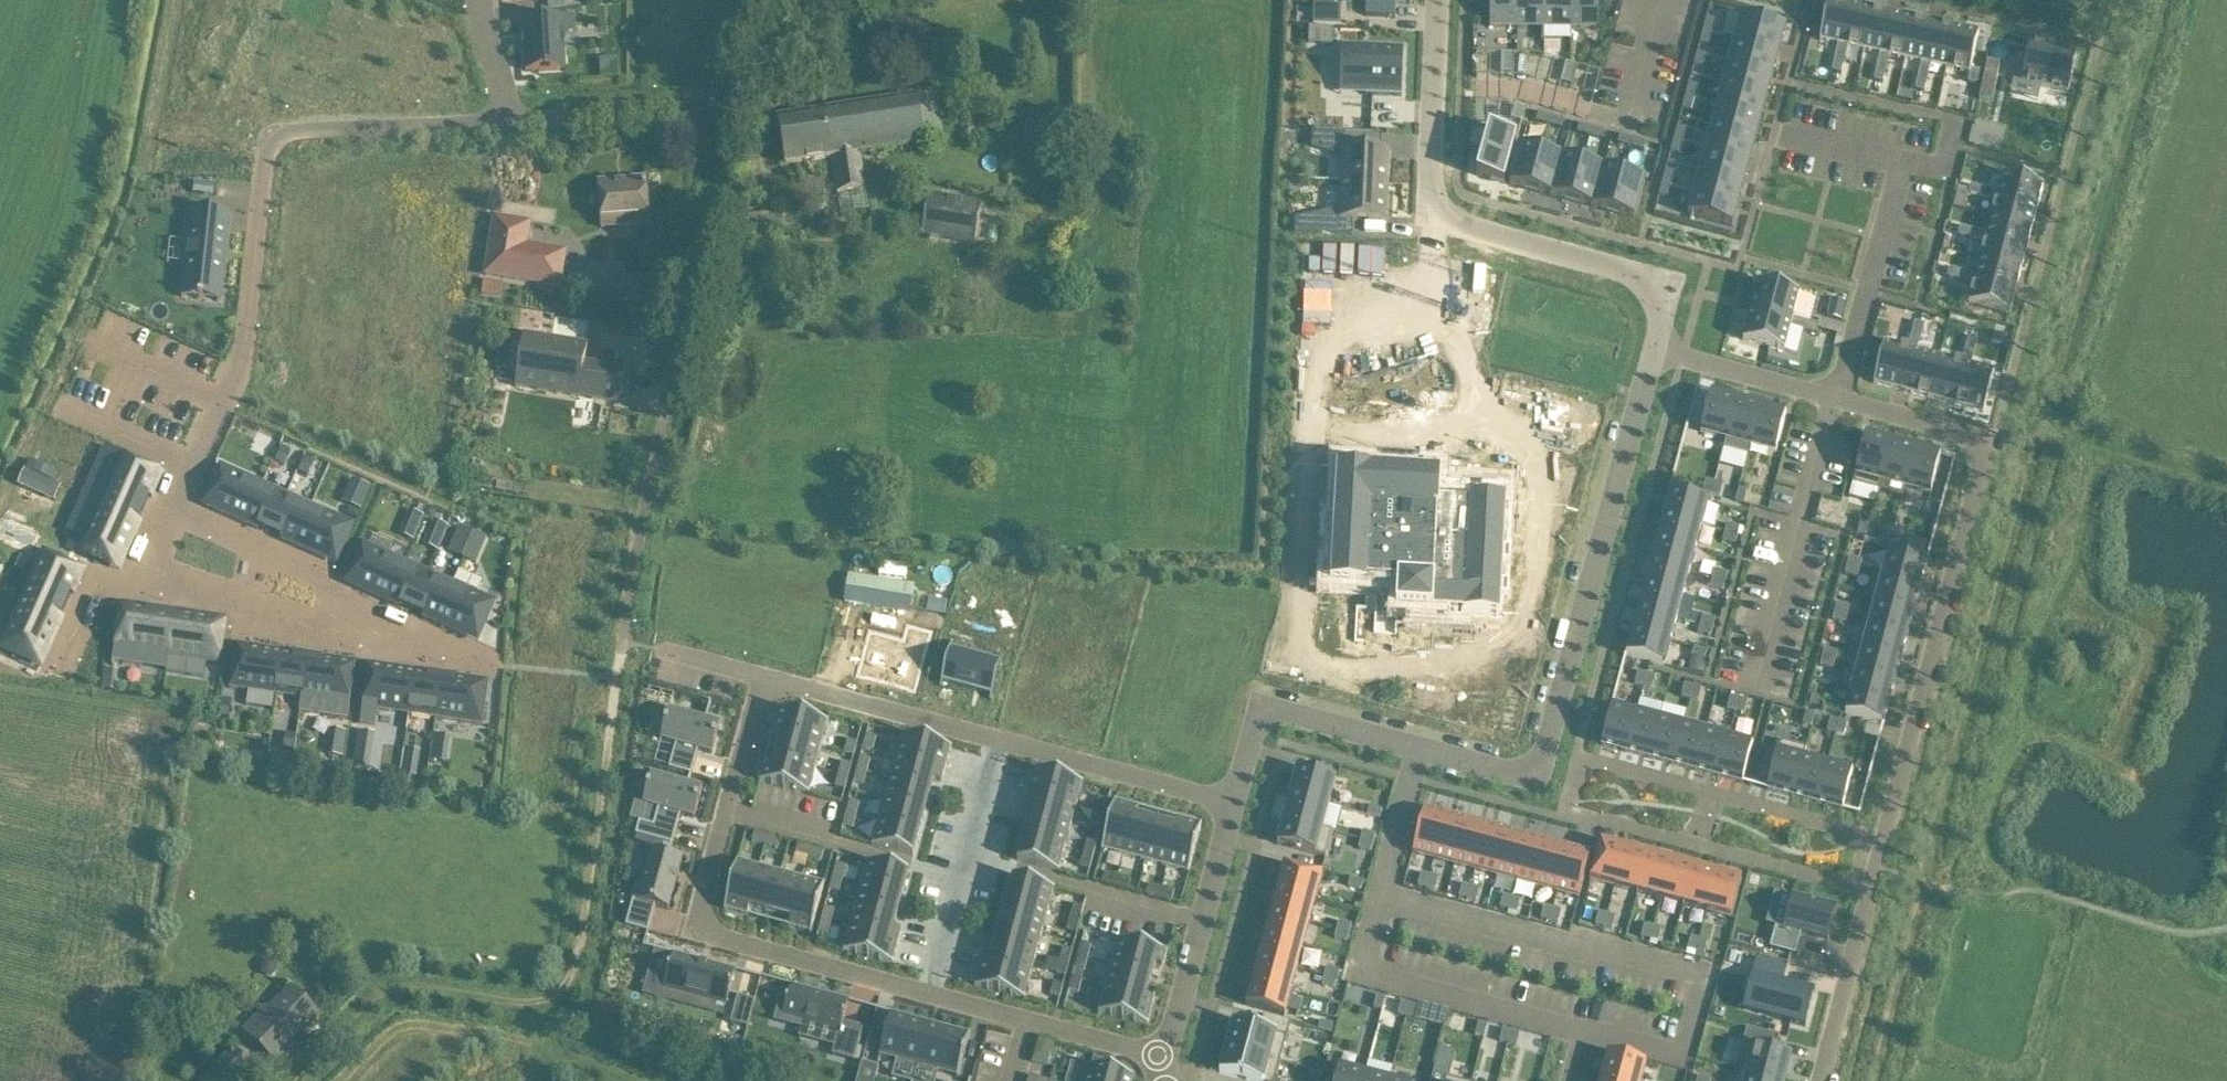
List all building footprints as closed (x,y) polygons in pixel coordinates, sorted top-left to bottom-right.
[(546,1),(548,1),(550,12),(581,7),(581,6),(577,7),(576,0),(546,0),(546,1)] [(1351,2),(1367,3),(1366,16),(1396,17),(1396,4),(1406,4),(1406,0),(1351,0),(1351,2)] [(1491,28),(1518,28),(1518,0),(1491,0),(1491,28)] [(1518,28),(1545,28),(1545,0),(1518,0),(1518,28)] [(1545,28),(1571,28),(1571,0),(1545,0),(1545,28)] [(1571,28),(1599,28),(1599,0),(1571,0),(1571,28)] [(1820,40),(1839,45),(1843,46),(1853,4),(1835,0),(1829,0),(1820,40)] [(1853,4),(1843,46),(1848,47),(1864,50),(1873,8),(1853,4)] [(1314,5),(1314,25),(1340,26),(1341,6),(1314,5)] [(1873,8),(1864,50),(1880,54),(1885,55),(1894,13),(1873,8)] [(1894,13),(1885,55),(1889,56),(1905,59),(1915,18),(1894,13)] [(525,44),(523,44),(523,46),(525,46),(526,72),(566,69),(565,47),(564,31),(576,30),(575,16),(523,19),(525,44)] [(1780,52),(1786,28),(1742,16),(1736,40),(1780,52)] [(1716,21),(1707,18),(1704,31),(1712,33),(1716,21)] [(1915,18),(1905,59),(1922,63),(1926,64),(1935,22),(1915,18)] [(1935,22),(1926,64),(1931,65),(1947,68),(1956,27),(1935,22)] [(1956,27),(1947,68),(1970,73),(1971,69),(1979,32),(1956,27)] [(1310,28),(1309,45),(1333,45),(1334,29),(1310,28)] [(1709,46),(1712,33),(1704,31),(1700,44),(1709,46)] [(1774,73),(1780,52),(1736,40),(1730,61),(1774,73)] [(2031,44),(2022,82),(2041,86),(2069,93),(2077,54),(2031,44)] [(1839,45),(1836,58),(1846,60),(1848,47),(1843,46),(1839,45)] [(1345,71),(1344,82),(1365,82),(1365,95),(1401,97),(1403,48),(1370,47),(1346,46),(1345,71)] [(1706,55),(1698,53),(1694,65),(1703,68),(1706,55)] [(1505,54),(1504,66),(1516,66),(1516,54),(1505,54)] [(1880,54),(1877,67),(1887,69),(1889,56),(1885,55),(1880,54)] [(1836,58),(1834,71),(1843,73),(1846,60),(1836,58)] [(1768,95),(1774,73),(1730,61),(1724,83),(1768,95)] [(1988,61),(1985,74),(1998,77),(2001,64),(1988,61)] [(1567,63),(1564,74),(1575,77),(1578,66),(1567,63)] [(1922,63),(1919,76),(1928,78),(1931,65),(1926,64),(1922,63)] [(1504,66),(1504,73),(1515,74),(1516,66),(1504,66)] [(1877,67),(1874,80),(1884,82),(1887,69),(1877,67)] [(1971,69),(1968,83),(1977,85),(1980,71),(1971,69)] [(1564,74),(1562,82),(1573,85),(1575,77),(1564,74)] [(1919,76),(1916,90),(1925,91),(1928,78),(1919,76)] [(1698,86),(1690,83),(1686,96),(1695,99),(1698,86)] [(1763,117),(1768,95),(1724,83),(1718,105),(1763,117)] [(868,187),(863,156),(927,146),(926,142),(945,139),(938,93),(778,119),(786,165),(832,157),(838,192),(868,187)] [(1691,111),(1695,99),(1686,96),(1683,109),(1691,111)] [(1757,139),(1763,117),(1718,105),(1712,127),(1757,139)] [(1516,106),(1512,120),(1522,122),(1525,108),(1516,106)] [(1549,125),(1552,117),(1539,113),(1536,122),(1549,125)] [(1564,120),(1552,117),(1549,125),(1562,129),(1564,120)] [(1590,136),(1593,128),(1580,124),(1578,133),(1590,136)] [(1686,129),(1678,127),(1675,140),(1683,142),(1686,129)] [(1751,160),(1757,139),(1712,127),(1707,148),(1751,160)] [(1603,140),(1605,131),(1593,128),(1590,136),(1603,140)] [(1490,130),(1478,177),(1505,184),(1517,137),(1490,130)] [(1313,131),(1313,133),(1314,133),(1314,132),(1323,132),(1331,152),(1345,155),(1344,181),(1390,183),(1391,149),(1371,149),(1372,133),(1313,131)] [(1631,147),(1634,139),(1621,135),(1618,144),(1631,147)] [(1644,151),(1646,142),(1634,139),(1631,147),(1644,151)] [(1680,155),(1683,142),(1675,140),(1671,153),(1680,155)] [(1532,191),(1542,152),(1521,146),(1510,185),(1532,191)] [(1745,182),(1751,160),(1707,148),(1701,170),(1745,182)] [(1552,197),(1563,157),(1542,152),(1532,191),(1552,197)] [(1573,202),(1583,163),(1563,157),(1552,197),(1573,202)] [(1593,208),(1604,168),(1583,163),(1573,202),(1593,208)] [(1614,213),(1624,174),(1604,168),(1593,208),(1614,213)] [(1739,204),(1745,182),(1701,170),(1695,192),(1739,204)] [(1675,173),(1666,171),(1663,183),(1671,186),(1675,173)] [(1635,219),(1646,180),(1624,174),(1614,213),(1635,219)] [(1998,192),(1997,197),(2038,208),(2044,185),(2003,174),(1998,192)] [(602,218),(618,216),(619,226),(651,224),(647,178),(600,182),(602,218)] [(1296,219),(1295,233),(1353,235),(1353,220),(1388,222),(1390,183),(1344,181),(1342,208),(1296,219)] [(1668,198),(1671,186),(1663,183),(1659,196),(1668,198)] [(1972,185),(1969,194),(1983,198),(1985,189),(1972,185)] [(1985,189),(1983,198),(1996,201),(1997,197),(1998,192),(1985,189)] [(1733,227),(1739,204),(1695,192),(1689,215),(1733,227)] [(927,196),(919,238),(974,249),(982,207),(927,196)] [(1996,201),(1991,218),(2033,229),(2038,208),(1997,197),(1996,201)] [(192,209),(184,284),(224,288),(232,213),(192,209)] [(1987,234),(1986,238),(2027,250),(2033,229),(1991,218),(1987,234)] [(1961,227),(1958,236),(1972,239),(1974,230),(1961,227)] [(1974,230),(1972,239),(1985,243),(1986,238),(1987,234),(1974,230)] [(561,287),(567,249),(492,237),(486,275),(561,287)] [(1985,243),(1980,259),(2022,270),(2027,250),(1986,238),(1985,243)] [(1976,275),(1975,279),(2016,290),(2022,270),(1980,259),(1976,275)] [(1950,268),(1947,277),(1961,281),(1963,272),(1950,268)] [(1963,272),(1961,281),(1974,284),(1975,279),(1976,275),(1963,272)] [(503,295),(505,280),(486,277),(483,292),(503,295)] [(1974,283),(1969,302),(2010,313),(2016,290),(1975,279),(1974,283)] [(1759,282),(1751,311),(1792,322),(1793,318),(1800,293),(1759,282)] [(1832,299),(1827,317),(1841,320),(1842,321),(1842,320),(1846,303),(1832,299)] [(1751,311),(1743,340),(1785,351),(1791,327),(1792,322),(1751,311)] [(1792,322),(1791,327),(1804,330),(1806,321),(1793,318),(1792,322)] [(1806,321),(1804,330),(1817,334),(1820,325),(1806,321)] [(1916,322),(1912,335),(1921,338),(1925,324),(1916,322)] [(524,334),(518,373),(540,376),(538,390),(620,404),(626,369),(585,362),(588,345),(524,334)] [(1912,335),(1909,349),(1913,350),(1918,351),(1921,338),(1912,335)] [(1969,336),(1966,350),(1975,352),(1978,339),(1969,336)] [(1885,342),(1874,383),(1902,391),(1913,350),(1909,349),(1885,342)] [(1913,350),(1902,391),(1929,398),(1940,357),(1918,351),(1913,350)] [(1966,350),(1962,363),(1967,364),(1971,365),(1975,352),(1966,350)] [(1940,357),(1929,398),(1956,405),(1967,364),(1962,363),(1940,357)] [(1967,364),(1956,405),(1984,412),(1995,371),(1971,365),(1967,364)] [(1726,439),(1737,400),(1711,393),(1711,394),(1701,432),(1726,439)] [(1751,445),(1761,406),(1737,400),(1726,439),(1727,439),(1724,449),(1748,455),(1751,445)] [(1776,452),(1786,415),(1787,415),(1787,413),(1761,406),(1751,445),(1776,452)] [(1879,490),(1892,441),(1866,434),(1865,436),(1866,436),(1853,484),(1879,490)] [(1906,487),(1916,448),(1892,441),(1879,490),(1880,491),(1882,480),(1906,487)] [(106,447),(85,496),(142,521),(142,520),(140,519),(150,497),(153,498),(158,485),(163,473),(143,464),(106,447)] [(282,447),(276,462),(285,465),(291,451),(282,447)] [(1931,494),(1941,456),(1942,456),(1942,455),(1916,448),(1906,487),(1931,494)] [(305,457),(299,472),(308,476),(314,461),(305,457)] [(30,461),(26,470),(41,477),(55,483),(59,474),(30,461)] [(221,463),(212,484),(224,489),(214,510),(246,524),(264,483),(221,463)] [(1337,470),(1331,587),(1367,589),(1368,586),(1398,588),(1396,610),(1500,616),(1508,480),(1337,470)] [(41,477),(34,491),(55,501),(62,486),(55,483),(41,477)] [(354,480),(350,490),(366,496),(370,487),(354,480)] [(1711,495),(1715,482),(1706,480),(1703,493),(1711,495)] [(1723,485),(1715,482),(1711,495),(1720,497),(1723,485)] [(264,483),(246,524),(258,529),(259,527),(271,532),(288,493),(264,483)] [(1736,502),(1744,504),(1748,491),(1739,489),(1736,502)] [(1702,526),(1708,502),(1671,492),(1670,491),(1669,493),(1670,493),(1664,516),(1702,526)] [(288,493),(271,532),(283,537),(282,540),(294,546),(312,504),(288,493)] [(88,499),(72,534),(84,540),(79,552),(91,557),(100,561),(120,571),(125,558),(142,521),(85,496),(84,497),(88,499)] [(312,504),(294,546),(325,559),(344,518),(312,504)] [(414,512),(410,522),(420,526),(425,516),(414,512)] [(1696,549),(1702,526),(1664,516),(1657,539),(1696,549)] [(0,530),(0,535),(31,549),(37,535),(4,520),(0,530)] [(1861,521),(1858,534),(1866,536),(1870,524),(1861,521)] [(439,523),(434,532),(445,537),(449,527),(439,523)] [(1738,536),(1740,527),(1728,524),(1725,533),(1738,536)] [(462,527),(457,538),(467,542),(471,532),(462,527)] [(1890,543),(1894,530),(1885,528),(1882,541),(1890,543)] [(1902,533),(1894,530),(1890,543),(1899,545),(1902,533)] [(469,548),(465,558),(475,562),(485,538),(471,532),(467,542),(465,547),(469,548)] [(1736,544),(1738,536),(1725,533),(1723,541),(1736,544)] [(1690,572),(1696,549),(1657,539),(1651,562),(1690,572)] [(406,561),(374,547),(356,588),(387,602),(406,561)] [(44,551),(23,599),(64,618),(64,617),(62,616),(72,593),(74,594),(80,581),(85,570),(65,560),(44,551)] [(1928,564),(1928,561),(1890,551),(1883,575),(1921,585),(1927,564),(1928,564)] [(1850,557),(1847,565),(1860,569),(1862,560),(1850,557)] [(406,561),(387,602),(399,607),(401,604),(413,610),(430,571),(406,561)] [(1683,595),(1690,572),(1651,562),(1645,585),(1683,595)] [(1858,577),(1860,569),(1847,565),(1845,574),(1858,577)] [(1726,582),(1728,573),(1715,570),(1713,579),(1726,582)] [(430,571),(413,610),(425,615),(424,618),(436,623),(454,582),(430,571)] [(1915,608),(1921,585),(1883,575),(1877,598),(1915,608)] [(850,576),(846,602),(910,612),(914,587),(850,576)] [(1724,591),(1726,582),(1713,579),(1711,587),(1724,591)] [(454,582),(436,623),(467,637),(476,617),(488,622),(498,601),(454,582)] [(1677,618),(1683,595),(1645,585),(1639,608),(1677,618)] [(1011,598),(1004,624),(1021,628),(1028,603),(1011,598)] [(1909,631),(1915,608),(1877,598),(1871,621),(1909,631)] [(23,599),(1,648),(22,657),(42,666),(48,654),(64,618),(23,599)] [(1837,603),(1835,611),(1848,615),(1850,606),(1837,603)] [(118,626),(113,666),(114,666),(115,662),(166,669),(174,611),(173,611),(173,614),(148,610),(148,607),(135,606),(122,604),(118,626)] [(1671,642),(1677,618),(1639,608),(1633,631),(1671,642)] [(174,611),(166,669),(167,669),(167,672),(205,678),(207,662),(220,663),(223,641),(227,619),(214,617),(174,611)] [(1846,623),(1848,615),(1835,611),(1833,620),(1846,623)] [(1713,628),(1716,620),(1703,616),(1701,625),(1713,628)] [(1903,654),(1909,631),(1871,621),(1864,644),(1903,654)] [(869,629),(856,677),(915,693),(932,631),(907,624),(903,638),(869,629)] [(1711,637),(1713,628),(1701,625),(1698,633),(1711,637)] [(1665,666),(1671,642),(1633,631),(1627,654),(1626,654),(1626,656),(1627,656),(1627,655),(1665,666)] [(333,647),(359,649),(360,639),(334,636),(333,647)] [(952,642),(940,687),(942,687),(943,682),(992,695),(990,700),(992,700),(1004,656),(1002,656),(1001,661),(952,648),(954,643),(952,642)] [(1897,677),(1903,654),(1864,644),(1858,667),(1897,677)] [(233,662),(230,687),(249,690),(247,705),(273,709),(275,693),(277,693),(284,650),(250,645),(247,664),(233,662)] [(1707,651),(1695,648),(1692,656),(1705,660),(1707,651)] [(1825,649),(1823,657),(1836,661),(1838,652),(1825,649)] [(284,650),(277,693),(302,697),(300,712),(301,712),(309,657),(296,655),(297,652),(284,650)] [(309,657),(301,712),(348,719),(354,684),(340,682),(344,659),(323,656),(323,659),(309,657)] [(1833,669),(1836,661),(1823,657),(1820,666),(1833,669)] [(367,686),(361,723),(376,726),(378,710),(410,715),(417,670),(383,665),(380,688),(367,686)] [(1890,700),(1897,677),(1858,667),(1852,690),(1890,700)] [(105,670),(103,689),(112,690),(115,671),(105,670)] [(436,718),(442,677),(429,675),(430,672),(417,670),(410,715),(436,718)] [(1644,687),(1647,674),(1639,671),(1635,684),(1644,687)] [(1652,689),(1656,676),(1647,674),(1644,687),(1652,689)] [(442,677),(436,718),(483,725),(487,703),(485,703),(473,701),(477,679),(456,676),(456,679),(442,677)] [(1690,699),(1693,686),(1685,684),(1681,697),(1690,699)] [(1702,689),(1693,686),(1690,699),(1699,701),(1702,689)] [(1885,722),(1890,700),(1852,690),(1846,714),(1884,725),(1885,722)] [(1736,711),(1739,699),(1731,696),(1728,709),(1736,711)] [(1810,704),(1823,708),(1825,699),(1812,696),(1810,704)] [(1748,701),(1739,699),(1736,711),(1745,714),(1748,701)] [(222,702),(220,717),(230,718),(232,703),(222,702)] [(1626,752),(1637,713),(1613,707),(1614,707),(1612,706),(1612,708),(1603,744),(1602,744),(1602,746),(1603,746),(1603,745),(1626,752)] [(781,736),(822,747),(828,721),(779,708),(772,733),(781,736)] [(670,710),(662,740),(676,744),(669,769),(692,776),(699,750),(713,754),(721,724),(670,710)] [(1803,725),(1812,727),(1815,714),(1807,712),(1803,725)] [(1650,758),(1660,720),(1637,713),(1626,752),(1650,758)] [(1836,734),(1839,721),(1831,719),(1827,731),(1836,734)] [(1673,764),(1683,726),(1660,720),(1650,758),(1673,764)] [(1848,723),(1839,721),(1836,734),(1844,736),(1848,723)] [(1696,770),(1706,732),(1683,726),(1673,764),(1696,770)] [(1719,776),(1729,738),(1706,732),(1696,770),(1719,776)] [(287,734),(284,749),(294,750),(296,735),(287,734)] [(952,749),(952,747),(902,734),(902,735),(897,756),(946,769),(952,748),(952,749)] [(873,750),(877,737),(867,735),(864,748),(873,750)] [(781,736),(775,757),(816,768),(822,747),(781,736)] [(1753,745),(1729,738),(1719,776),(1742,783),(1743,784),(1744,782),(1743,782),(1753,745)] [(855,756),(858,743),(848,740),(845,753),(855,756)] [(1793,796),(1806,748),(1781,741),(1768,789),(1767,789),(1767,790),(1768,790),(1769,790),(1793,796)] [(334,744),(332,755),(343,757),(345,746),(334,744)] [(433,747),(431,759),(443,761),(445,749),(433,747)] [(1817,803),(1828,765),(1804,758),(1807,748),(1806,748),(1793,796),(1817,803)] [(943,782),(946,769),(897,756),(891,778),(932,789),(934,779),(943,782)] [(809,794),(816,768),(775,757),(771,770),(763,768),(760,781),(809,794)] [(861,757),(858,769),(867,772),(871,759),(861,757)] [(403,762),(401,775),(412,777),(413,763),(403,762)] [(842,762),(839,775),(849,777),(852,765),(842,762)] [(1843,809),(1853,771),(1828,765),(1817,803),(1842,809),(1842,810),(1843,810),(1844,809),(1843,809)] [(858,769),(854,782),(864,785),(867,772),(858,769)] [(1084,782),(1034,769),(1033,770),(1034,770),(1028,791),(1077,805),(1083,784),(1084,782)] [(1336,780),(1298,769),(1291,795),(1330,805),(1336,780)] [(639,822),(636,835),(672,846),(681,814),(695,818),(703,789),(652,775),(644,804),(659,808),(654,826),(639,822)] [(839,775),(836,788),(845,790),(849,777),(839,775)] [(926,811),(932,789),(891,778),(885,800),(926,811)] [(1071,827),(1077,805),(1028,791),(1025,804),(1033,806),(1030,816),(1071,827)] [(1323,828),(1330,805),(1291,795),(1285,819),(1333,832),(1333,831),(1323,828)] [(1099,797),(1096,810),(1106,813),(1109,800),(1099,797)] [(857,816),(860,803),(850,800),(847,813),(857,816)] [(920,834),(926,811),(885,800),(879,823),(920,834)] [(1137,806),(1116,800),(1102,850),(1124,855),(1126,847),(1135,815),(1137,806)] [(1368,815),(1380,819),(1383,810),(1370,807),(1368,815)] [(1435,859),(1447,814),(1425,808),(1413,853),(1435,859)] [(1096,810),(1092,823),(1102,826),(1106,813),(1096,810)] [(853,829),(857,816),(847,813),(843,826),(853,829)] [(1455,864),(1467,820),(1447,814),(1435,859),(1455,864)] [(1146,861),(1157,820),(1135,815),(1126,847),(1124,855),(1146,861)] [(1065,849),(1071,827),(1030,816),(1024,838),(1065,849)] [(1202,824),(1181,818),(1179,826),(1167,867),(1189,873),(1202,824)] [(1326,858),(1333,832),(1285,819),(1278,844),(1326,858)] [(1157,820),(1146,861),(1167,867),(1179,826),(1157,820)] [(1476,870),(1488,825),(1467,820),(1455,864),(1476,870)] [(914,854),(920,834),(879,823),(873,843),(872,845),(914,856),(915,855),(914,854)] [(1496,875),(1508,831),(1488,825),(1476,870),(1496,875)] [(1363,831),(1361,840),(1374,843),(1376,835),(1363,831)] [(1517,881),(1529,836),(1508,831),(1496,875),(1517,881)] [(765,845),(768,835),(755,832),(753,842),(765,845)] [(778,849),(781,839),(768,835),(765,845),(778,849)] [(1537,886),(1549,841),(1529,836),(1517,881),(1537,886)] [(1060,870),(1065,849),(1024,838),(1019,859),(1018,859),(1018,860),(1060,872),(1060,870)] [(1372,852),(1374,843),(1361,840),(1359,848),(1372,852)] [(1088,841),(1084,854),(1094,856),(1097,844),(1088,841)] [(1558,892),(1570,847),(1549,841),(1537,886),(1558,892)] [(1615,886),(1625,848),(1601,842),(1591,880),(1615,886)] [(809,857),(812,847),(799,844),(796,853),(809,857)] [(822,860),(824,851),(812,847),(809,857),(822,860)] [(1587,852),(1570,847),(1558,892),(1579,897),(1591,853),(1587,852)] [(1638,893),(1648,854),(1625,848),(1615,886),(1638,893)] [(634,898),(626,927),(648,933),(649,933),(649,932),(656,907),(669,910),(677,881),(680,872),(683,859),(670,856),(669,855),(653,851),(640,899),(634,898)] [(1084,854),(1081,867),(1090,869),(1094,856),(1084,854)] [(1661,899),(1671,861),(1648,854),(1638,893),(1661,899)] [(747,915),(749,907),(760,866),(738,860),(725,909),(747,915)] [(910,872),(868,861),(867,863),(868,863),(862,884),(903,895),(909,874),(910,872)] [(1684,905),(1694,867),(1671,861),(1661,899),(1684,905)] [(843,879),(847,866),(837,864),(834,877),(843,879)] [(1323,875),(1284,865),(1278,889),(1316,900),(1323,875)] [(770,913),(782,872),(760,866),(749,907),(770,913)] [(1707,911),(1718,873),(1694,867),(1684,905),(1707,911)] [(792,918),(803,878),(782,872),(770,913),(792,918)] [(1106,873),(1103,882),(1116,886),(1119,876),(1106,873)] [(1427,888),(1430,875),(1422,873),(1418,886),(1427,888)] [(1731,918),(1742,879),(1718,873),(1707,911),(1731,918)] [(1439,878),(1430,875),(1427,888),(1435,890),(1439,878)] [(1119,876),(1116,886),(1129,889),(1131,880),(1119,876)] [(840,892),(843,879),(834,877),(830,890),(840,892)] [(1054,890),(1055,890),(1055,888),(1013,877),(1013,878),(1013,879),(1008,899),(1049,910),(1054,890)] [(812,933),(825,883),(803,878),(792,918),(790,927),(812,933)] [(1351,878),(1349,887),(1361,890),(1364,882),(1351,878)] [(897,917),(903,895),(862,884),(856,906),(897,917)] [(1149,884),(1147,894),(1159,898),(1162,888),(1149,884)] [(1468,899),(1471,886),(1463,884),(1460,897),(1468,899)] [(1480,889),(1471,886),(1468,899),(1477,901),(1480,889)] [(1162,888),(1159,898),(1172,901),(1175,891),(1162,888)] [(1310,923),(1316,900),(1278,889),(1272,912),(1310,923)] [(1509,910),(1512,897),(1504,895),(1500,908),(1509,910)] [(1521,900),(1512,897),(1509,910),(1517,912),(1521,900)] [(1776,925),(1770,948),(1796,955),(1802,933),(1828,940),(1837,908),(1792,897),(1784,927),(1776,925)] [(1043,933),(1049,910),(1008,899),(1002,922),(1043,933)] [(1074,904),(1071,917),(1081,920),(1084,907),(1074,904)] [(895,927),(897,917),(856,906),(850,928),(899,942),(903,929),(895,927)] [(1550,921),(1553,908),(1545,906),(1541,919),(1550,921)] [(835,910),(825,907),(822,920),(831,923),(835,910)] [(1562,911),(1553,908),(1550,921),(1558,923),(1562,911)] [(1304,946),(1310,923),(1272,912),(1265,935),(1304,946)] [(1604,927),(1608,914),(1599,912),(1596,925),(1604,927)] [(1616,917),(1608,914),(1604,927),(1613,929),(1616,917)] [(1071,917),(1067,930),(1077,933),(1081,920),(1071,917)] [(831,923),(822,920),(818,933),(828,935),(831,923)] [(1339,921),(1337,930),(1350,933),(1352,925),(1339,921)] [(1037,955),(1043,933),(1002,922),(996,944),(1037,955)] [(1650,940),(1654,927),(1645,925),(1642,937),(1650,940)] [(1662,929),(1654,927),(1650,940),(1659,942),(1662,929)] [(894,962),(899,942),(850,928),(844,949),(844,950),(894,964),(894,963),(894,962)] [(1347,942),(1350,933),(1337,930),(1335,938),(1347,942)] [(1298,969),(1304,946),(1265,935),(1259,958),(1298,969)] [(1696,952),(1700,939),(1691,937),(1688,950),(1696,952)] [(1118,939),(1111,965),(1152,976),(1156,963),(1164,965),(1168,952),(1118,939)] [(1708,941),(1700,939),(1696,952),(1705,954),(1708,941)] [(1088,958),(1092,945),(1082,943),(1079,956),(1088,958)] [(1031,977),(1037,955),(996,944),(993,954),(985,951),(981,964),(1031,977)] [(1070,963),(1073,951),(1063,948),(1060,961),(1070,963)] [(1732,952),(1729,963),(1739,966),(1743,955),(1732,952)] [(674,955),(664,990),(727,1006),(730,995),(736,972),(737,971),(737,970),(736,970),(735,969),(735,970),(716,965),(717,965),(715,964),(715,965),(709,963),(701,961),(696,960),(696,959),(694,958),(694,959),(675,954),(676,954),(674,953),(674,954),(673,954),(673,955),(674,955)] [(1085,971),(1088,958),(1079,956),(1075,968),(1085,971)] [(1291,992),(1298,969),(1259,958),(1253,981),(1291,992)] [(1757,959),(1753,975),(1766,978),(1760,1004),(1779,1009),(1777,1019),(1806,1027),(1816,990),(1784,981),(1787,967),(1757,959)] [(1066,976),(1070,963),(1060,961),(1057,974),(1066,976)] [(1025,998),(1031,977),(981,964),(976,985),(975,985),(975,986),(1025,999),(1025,998)] [(1106,986),(1147,997),(1152,976),(1111,965),(1106,986)] [(1327,967),(1325,976),(1337,979),(1340,971),(1327,967)] [(1335,988),(1337,979),(1325,976),(1322,984),(1335,988)] [(1083,980),(1073,977),(1069,990),(1079,993),(1083,980)] [(1285,1016),(1291,992),(1253,981),(1247,1005),(1285,1016)] [(1064,985),(1054,983),(1051,995),(1060,998),(1064,985)] [(781,997),(775,1022),(803,1030),(805,1023),(839,1033),(833,1055),(855,1061),(864,1028),(844,1023),(849,1003),(850,1003),(850,1001),(850,1000),(849,1000),(848,1001),(831,996),(831,995),(829,995),(829,996),(812,991),(812,990),(810,990),(810,991),(793,986),(793,985),(792,985),(791,985),(792,986),(788,999),(781,997)] [(1106,986),(1099,1012),(1148,1025),(1155,1000),(1147,997),(1106,986)] [(316,1012),(300,997),(297,994),(275,1017),(268,1010),(247,1032),(273,1056),(316,1012)] [(1383,1010),(1386,998),(1378,995),(1374,1008),(1383,1010)] [(738,998),(732,1024),(748,1028),(756,1001),(745,999),(739,997),(738,998)] [(1407,1017),(1410,1004),(1402,1002),(1398,1015),(1407,1017)] [(1415,1019),(1419,1006),(1410,1004),(1407,1017),(1415,1019)] [(918,1066),(929,1023),(925,1021),(925,1020),(923,1020),(923,1021),(909,1017),(909,1016),(907,1016),(907,1017),(893,1013),(894,1012),(892,1012),(891,1014),(880,1056),(917,1066),(918,1066)] [(1281,1062),(1291,1022),(1265,1015),(1261,1029),(1234,1022),(1227,1048),(1281,1062)] [(1334,1024),(1321,1021),(1319,1029),(1331,1033),(1334,1024)] [(938,1025),(929,1023),(918,1066),(943,1072),(944,1067),(959,1071),(957,1079),(959,1079),(972,1031),(970,1031),(969,1033),(955,1030),(956,1029),(954,1028),(954,1029),(940,1025),(938,1024),(938,1025)] [(1484,1038),(1488,1025),(1479,1023),(1476,1035),(1484,1038)] [(1509,1044),(1512,1031),(1503,1029),(1500,1042),(1509,1044)] [(1737,1069),(1782,1080),(1786,1080),(1792,1057),(1776,1052),(1780,1037),(1748,1029),(1744,1043),(1737,1069)] [(1517,1046),(1520,1034),(1512,1031),(1509,1044),(1517,1046)] [(235,1051),(230,1047),(200,1079),(202,1080),(237,1080),(251,1067),(235,1051)] [(1281,1062),(1227,1048),(1220,1073),(1251,1080),(1280,1080),(1276,1080),(1281,1062)] [(1431,1080),(1461,1080),(1449,1078),(1456,1052),(1440,1048),(1431,1080)] [(1051,1058),(1036,1054),(1033,1062),(1048,1066),(1051,1058)] [(1646,1064),(1608,1054),(1601,1078),(1613,1080),(1641,1080),(1646,1064)] [(857,1080),(876,1080),(880,1067),(863,1062),(857,1080)] [(1134,1078),(1091,1066),(1090,1068),(1073,1063),(1069,1080),(1133,1080),(1134,1078)] [(1366,1074),(1340,1067),(1336,1080),(1364,1080),(1366,1074)] [(1734,1080),(1782,1080),(1737,1069),(1734,1080)]
